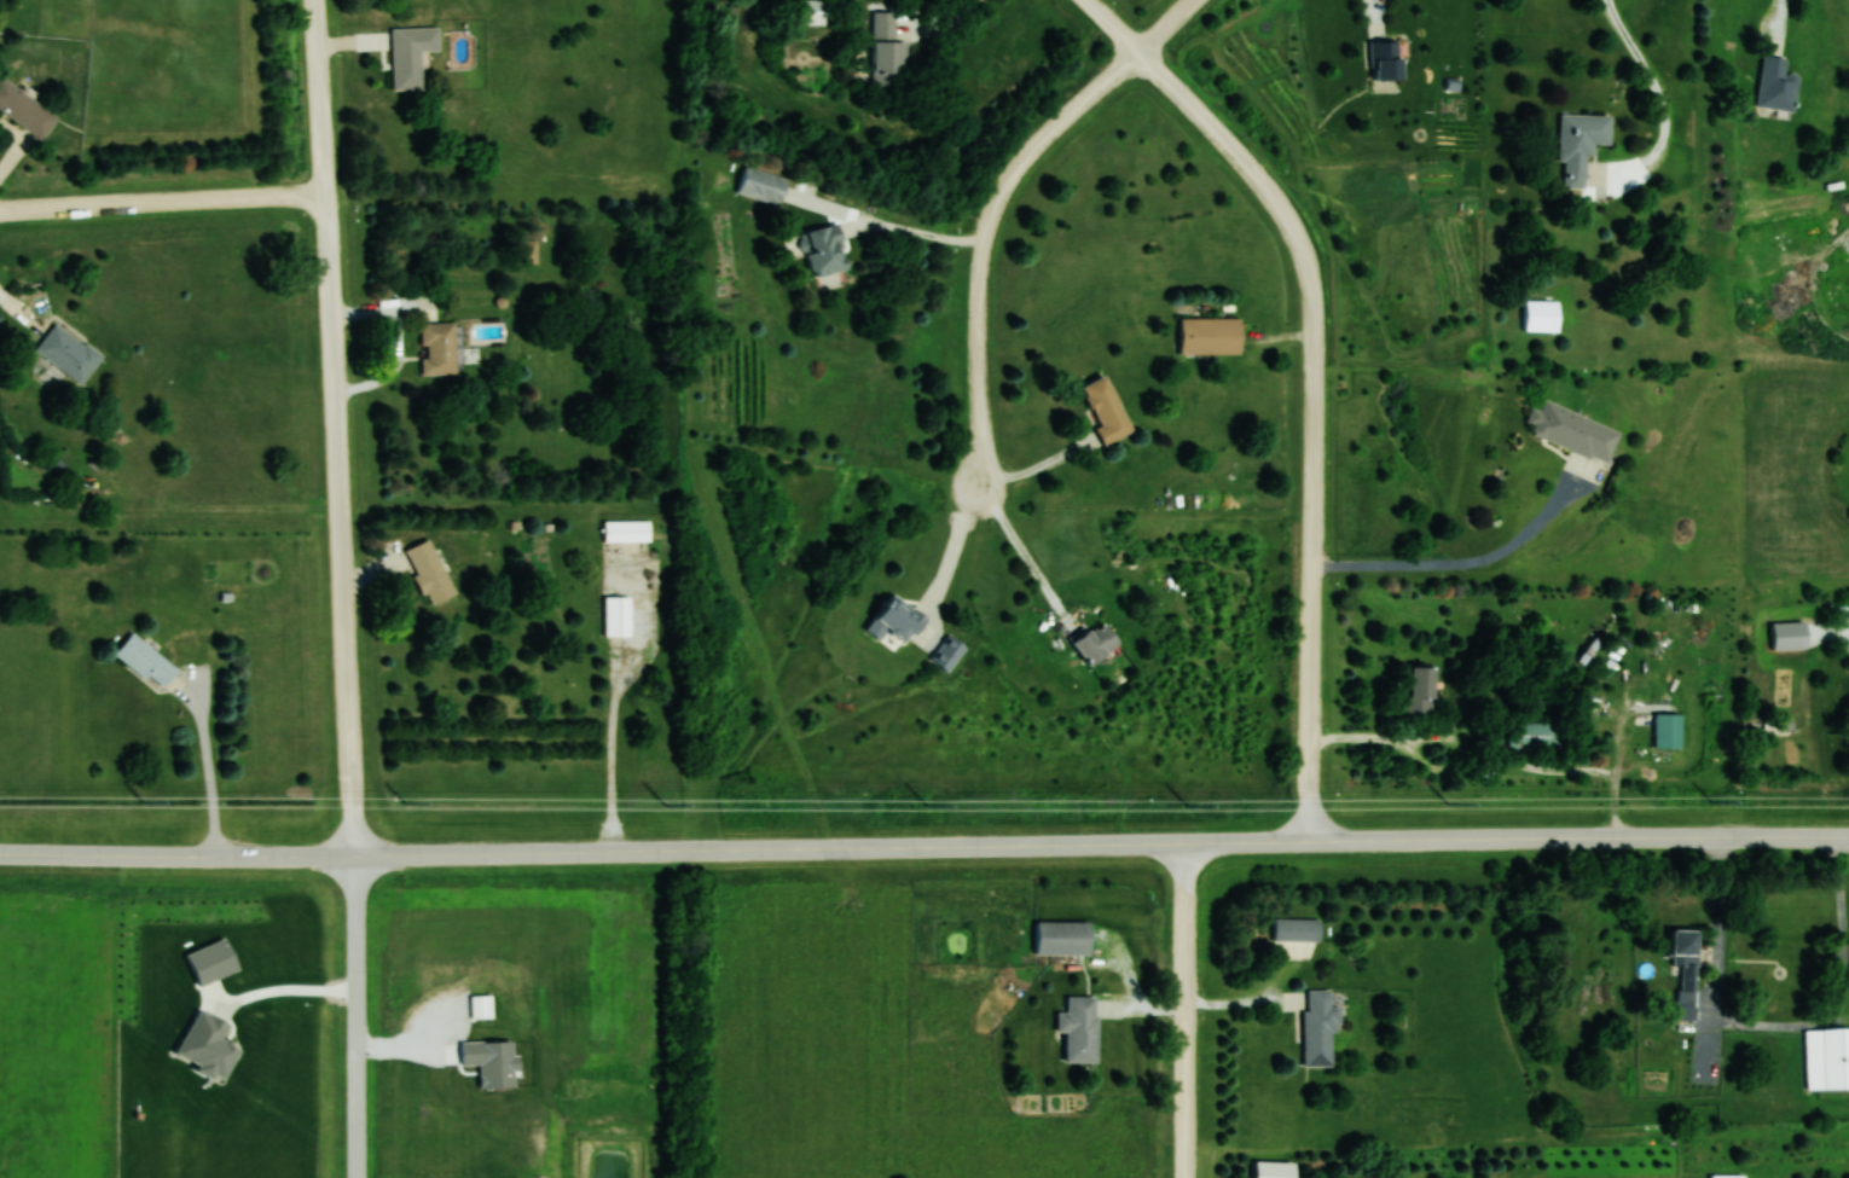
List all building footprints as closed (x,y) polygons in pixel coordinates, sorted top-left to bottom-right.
[(824,25),(824,0),(799,0),(799,25),(824,25)] [(872,85),(896,86),(896,74),(906,74),(907,40),(894,40),(895,12),(874,12),(872,85)] [(392,90),(421,90),(421,51),(439,51),(438,28),(391,28),(392,90)] [(1399,80),(1399,41),(1370,41),(1370,80),(1399,80)] [(1756,105),(1793,110),(1798,73),(1784,71),(1786,57),(1763,54),(1756,105)] [(41,140),(57,117),(0,75),(0,111),(41,140)] [(1609,144),(1610,115),(1559,114),(1558,162),(1564,162),(1564,187),(1585,188),(1585,154),(1594,155),(1594,144),(1609,144)] [(737,193),(778,207),(787,179),(747,165),(737,193)] [(848,268),(837,224),(801,233),(812,277),(848,268)] [(1557,300),(1524,300),(1524,331),(1557,331),(1557,300)] [(1180,354),(1240,354),(1240,318),(1180,318),(1180,354)] [(82,384),(102,356),(55,323),(35,351),(82,384)] [(421,375),(454,375),(454,323),(421,323),(421,375)] [(1100,425),(1095,427),(1104,446),(1133,432),(1105,375),(1081,387),(1100,425)] [(1622,432),(1544,399),(1540,410),(1532,407),(1526,422),(1535,426),(1533,433),(1608,464),(1622,432)] [(650,521),(605,521),(605,543),(650,543),(650,521)] [(429,605),(455,593),(430,537),(404,549),(429,605)] [(887,630),(906,645),(926,618),(892,593),(865,629),(880,640),(887,630)] [(631,595),(606,595),(606,636),(631,636),(631,595)] [(1073,644),(1091,666),(1120,642),(1102,620),(1073,644)] [(156,692),(177,671),(134,630),(114,651),(156,692)] [(966,648),(950,635),(932,659),(948,671),(966,648)] [(1405,714),(1434,714),(1434,664),(1405,664),(1405,714)] [(1654,748),(1680,748),(1680,712),(1654,712),(1654,748)] [(1509,748),(1561,748),(1561,722),(1509,722),(1509,748)] [(1320,919),(1273,919),(1273,940),(1320,940),(1320,919)] [(1036,953),(1090,953),(1090,921),(1036,921),(1036,953)] [(1676,1020),(1696,1020),(1698,929),(1672,928),(1672,965),(1677,965),(1676,1020)] [(1305,1065),(1330,1065),(1330,1032),(1340,1031),(1340,1006),(1330,1006),(1330,989),(1304,989),(1305,1065)] [(1098,1062),(1099,1001),(1118,1001),(1118,995),(1067,994),(1067,1012),(1057,1012),(1057,1032),(1067,1032),(1067,1061),(1098,1062)] [(1807,1089),(1848,1089),(1848,1028),(1806,1028),(1807,1089)] [(1294,1161),(1254,1161),(1254,1177),(1294,1177),(1294,1161)]
